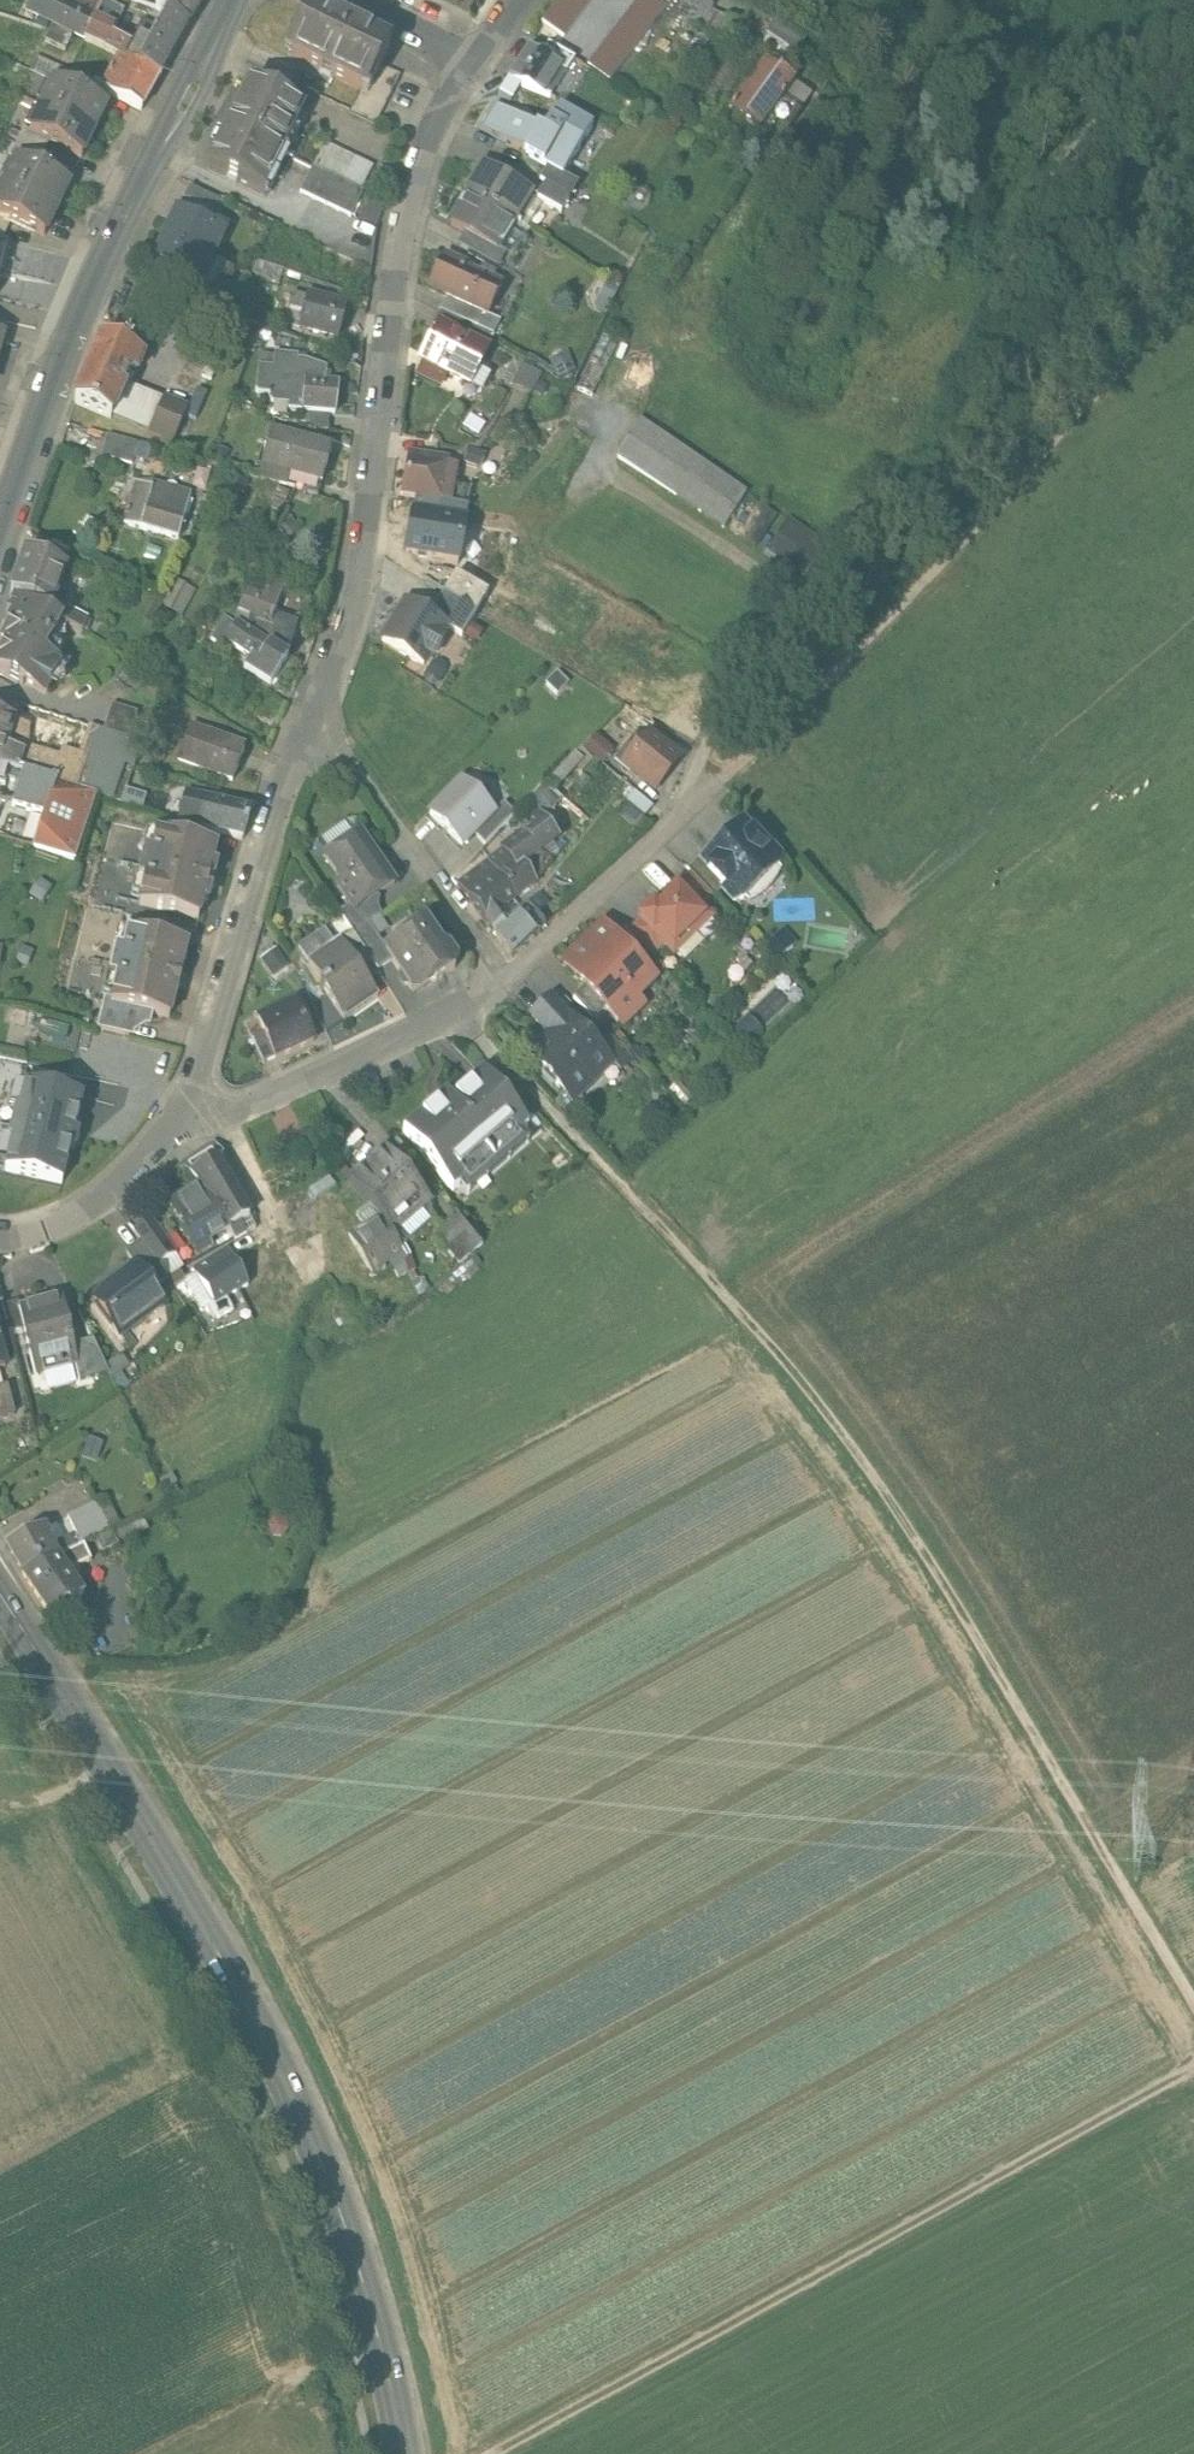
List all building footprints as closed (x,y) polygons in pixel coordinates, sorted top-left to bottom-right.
[(61,0),(31,0),(26,10),(84,39),(94,20),(95,16),(90,14),(93,6),(82,0),(79,0),(76,7),(61,0)] [(90,14),(95,16),(104,0),(96,0),(93,6),(90,14)] [(112,4),(104,0),(95,16),(94,20),(98,23),(104,11),(108,13),(112,4)] [(155,7),(167,14),(188,26),(203,0),(135,0),(155,7)] [(542,20),(563,37),(591,0),(557,0),(542,20)] [(659,0),(637,0),(587,65),(609,81),(667,6),(659,0)] [(389,50),(311,9),(297,37),(301,39),(291,58),(360,92),(362,93),(375,67),(379,69),(380,67),(389,50)] [(152,42),(139,66),(159,77),(188,26),(167,14),(158,30),(152,42)] [(98,23),(94,20),(84,39),(104,49),(119,57),(120,56),(124,59),(130,47),(111,36),(114,30),(98,23)] [(158,30),(144,23),(137,34),(152,42),(158,30)] [(802,41),(774,23),(765,36),(793,54),(802,41)] [(73,37),(52,26),(44,41),(65,51),(73,37)] [(573,60),(550,45),(542,57),(562,70),(566,72),(573,60)] [(542,57),(530,50),(519,67),(525,71),(524,72),(552,86),(562,70),(542,57)] [(124,59),(120,56),(119,57),(102,88),(142,108),(159,77),(139,66),(124,59)] [(810,92),(764,59),(731,105),(777,138),(810,92)] [(80,77),(53,65),(46,79),(53,83),(54,81),(73,90),(80,77)] [(379,69),(375,67),(362,93),(360,92),(349,114),(374,126),(399,77),(380,67),(379,69)] [(552,86),(524,72),(516,84),(521,86),(545,97),(552,86)] [(508,79),(497,97),(509,104),(521,86),(516,84),(508,79)] [(73,90),(54,81),(53,83),(41,107),(94,132),(106,106),(73,90)] [(563,93),(552,86),(545,97),(555,101),(563,93)] [(307,117),(248,88),(227,129),(286,159),(307,117)] [(535,132),(491,105),(477,128),(522,156),(535,132)] [(94,132),(41,107),(30,131),(29,133),(49,142),(81,158),(94,132)] [(559,109),(542,136),(535,132),(522,156),(547,171),(562,179),(562,178),(592,129),(559,109)] [(49,142),(29,133),(30,131),(23,128),(16,142),(42,155),(49,142)] [(286,159),(227,129),(207,171),(265,200),(286,159)] [(42,155),(16,142),(9,157),(16,160),(16,159),(36,168),(42,155)] [(36,168),(16,159),(16,160),(4,184),(56,209),(68,184),(36,168)] [(533,196),(483,166),(466,195),(470,197),(514,224),(515,225),(533,196)] [(363,196),(312,171),(299,196),(350,222),(363,196)] [(578,187),(562,178),(562,179),(547,171),(539,183),(570,201),(578,187)] [(4,184),(0,193),(0,214),(44,235),(56,209),(4,184)] [(570,202),(546,187),(538,200),(562,214),(570,202)] [(514,224),(470,197),(452,228),(477,243),(495,254),(496,253),(514,224)] [(154,263),(198,284),(222,236),(178,214),(154,263)] [(0,220),(0,236),(3,238),(9,224),(0,220)] [(495,254),(477,243),(469,256),(496,272),(504,258),(496,253),(495,254)] [(500,293),(466,276),(468,273),(446,261),(430,293),(452,304),(486,321),(500,293)] [(595,308),(607,313),(617,289),(604,284),(595,308)] [(343,311),(305,300),(297,329),(335,339),(343,311)] [(486,321),(452,304),(446,316),(492,339),(499,327),(486,321)] [(492,343),(440,315),(433,328),(441,332),(485,356),(492,343)] [(485,356),(441,332),(426,358),(441,366),(438,371),(449,377),(463,385),(470,372),(476,372),(485,356)] [(596,388),(618,339),(604,333),(582,382),(596,388)] [(134,359),(102,346),(102,345),(98,343),(91,358),(95,360),(75,404),(109,419),(129,376),(134,378),(141,362),(134,358),(134,359)] [(297,361),(275,358),(273,371),(258,369),(255,393),(259,397),(268,398),(266,402),(271,408),(288,410),(286,414),(299,415),(299,411),(330,415),(336,415),(339,387),(325,385),(326,373),(297,363),(297,361)] [(426,358),(416,377),(441,390),(449,377),(438,371),(441,366),(426,358)] [(524,365),(515,382),(531,390),(539,372),(524,365)] [(330,415),(299,411),(299,415),(298,427),(329,430),(330,415)] [(746,492),(642,420),(619,454),(723,525),(746,492)] [(331,450),(272,433),(261,467),(289,475),(321,484),(331,450)] [(106,436),(103,460),(138,464),(141,440),(106,436)] [(457,467),(409,458),(403,496),(468,507),(472,488),(454,485),(457,467)] [(219,469),(211,466),(209,473),(217,477),(219,469)] [(321,484),(289,475),(285,488),(317,498),(321,484)] [(190,498),(151,487),(150,490),(134,486),(122,527),(178,542),(190,498)] [(827,541),(788,515),(763,552),(802,578),(827,541)] [(66,571),(25,553),(10,597),(51,611),(58,605),(67,573),(66,571)] [(272,566),(260,595),(247,591),(238,610),(280,625),(282,617),(276,614),(292,573),(272,566)] [(177,581),(168,608),(186,614),(195,587),(177,581)] [(476,612),(443,592),(428,617),(446,628),(461,637),(476,612)] [(15,600),(8,612),(12,614),(3,630),(7,633),(2,642),(8,646),(0,660),(0,675),(23,688),(26,684),(46,696),(62,669),(55,666),(64,651),(50,643),(60,626),(47,618),(15,600)] [(428,617),(406,603),(382,641),(423,666),(429,656),(433,658),(436,655),(440,651),(443,645),(444,640),(440,638),(446,628),(428,617)] [(89,622),(58,605),(51,611),(47,618),(60,626),(80,637),(89,622)] [(301,624),(282,617),(280,625),(238,610),(236,624),(238,627),(268,648),(270,646),(290,658),(301,624)] [(268,648),(238,627),(235,630),(235,631),(229,639),(234,643),(252,657),(245,666),(273,682),(290,658),(270,646),(268,648)] [(235,631),(220,628),(214,639),(230,649),(234,643),(229,639),(235,631)] [(139,715),(113,707),(104,734),(129,742),(130,743),(139,715)] [(0,719),(0,768),(24,776),(96,798),(108,802),(117,778),(84,766),(63,759),(60,765),(22,753),(21,755),(6,749),(14,724),(0,719)] [(245,748),(191,728),(180,759),(233,779),(245,748)] [(104,734),(95,731),(84,766),(117,778),(129,742),(104,734)] [(648,733),(637,746),(629,738),(615,754),(632,768),(631,770),(636,775),(638,773),(656,788),(680,759),(648,733)] [(0,768),(0,776),(7,779),(6,781),(21,785),(24,776),(0,768)] [(96,798),(24,776),(21,785),(14,808),(44,818),(33,849),(75,862),(96,798)] [(547,779),(533,795),(550,810),(564,794),(547,779)] [(461,780),(431,812),(463,843),(494,811),(461,780)] [(654,805),(635,789),(626,800),(645,816),(654,805)] [(251,810),(188,792),(181,820),(244,837),(251,810)] [(524,833),(490,858),(517,894),(535,879),(552,860),(538,847),(555,835),(539,815),(521,829),(524,833)] [(157,831),(111,820),(92,903),(126,911),(163,920),(165,909),(140,903),(145,879),(139,878),(146,851),(152,853),(157,831)] [(742,823),(727,837),(728,841),(719,849),(717,847),(702,862),(725,886),(725,887),(723,892),(733,902),(743,899),(777,867),(780,856),(771,847),(765,848),(742,823)] [(208,830),(183,825),(180,837),(205,842),(208,830)] [(180,837),(157,831),(152,853),(146,851),(139,878),(145,879),(140,903),(165,909),(200,917),(203,901),(208,902),(212,886),(207,885),(209,876),(214,877),(217,863),(213,861),(216,845),(205,842),(180,837)] [(361,832),(327,855),(343,879),(337,883),(350,903),(355,909),(368,900),(395,882),(361,832)] [(725,886),(702,862),(717,847),(713,843),(687,868),(690,871),(712,894),(714,896),(725,886)] [(490,858),(458,880),(492,928),(509,915),(501,905),(517,894),(490,858)] [(690,871),(676,884),(680,888),(682,887),(700,905),(712,894),(690,871)] [(680,888),(668,900),(664,896),(640,918),(665,944),(670,948),(691,927),(695,932),(711,917),(700,905),(682,887),(680,888)] [(368,900),(355,909),(350,903),(339,911),(353,931),(354,933),(369,922),(379,916),(368,900)] [(509,915),(492,928),(510,953),(545,920),(532,907),(527,902),(509,915)] [(92,903),(88,903),(68,990),(105,998),(105,996),(112,998),(117,979),(110,977),(116,951),(123,953),(130,928),(122,926),(126,911),(92,903)] [(536,903),(532,907),(537,912),(541,908),(536,903)] [(665,944),(640,918),(628,930),(635,937),(653,955),(665,944)] [(386,948),(369,922),(354,933),(369,956),(378,968),(391,959),(384,949),(386,948)] [(386,948),(384,949),(391,959),(392,962),(412,990),(429,978),(436,980),(454,967),(456,959),(448,947),(441,946),(425,922),(386,948)] [(624,947),(603,924),(564,961),(585,984),(605,1005),(622,1022),(643,1002),(636,995),(654,978),(624,947)] [(188,943),(130,928),(123,953),(116,951),(110,977),(117,979),(112,998),(111,1001),(152,1011),(170,1015),(172,1009),(174,1010),(176,1001),(174,1000),(177,988),(179,989),(183,970),(181,970),(184,958),(186,959),(189,948),(187,948),(188,943)] [(354,933),(353,931),(342,939),(357,964),(369,956),(354,933)] [(653,955),(635,937),(624,947),(654,978),(665,968),(653,955)] [(342,939),(309,961),(324,983),(322,984),(344,1016),(376,995),(357,965),(357,964),(342,939)] [(287,965),(275,948),(261,957),(274,975),(287,965)] [(605,1005),(585,984),(573,996),(593,1017),(605,1005)] [(112,998),(105,996),(105,998),(98,1026),(129,1034),(134,1015),(150,1019),(152,1011),(111,1001),(112,998)] [(265,1029),(276,1054),(315,1037),(297,997),(258,1014),(265,1029)] [(566,1015),(550,998),(532,1014),(546,1029),(546,1034),(528,1051),(545,1069),(542,1072),(553,1084),(556,1081),(573,1099),(612,1061),(596,1045),(597,1044),(585,1031),(584,1032),(567,1014),(566,1015)] [(513,1039),(503,1028),(498,1032),(509,1043),(513,1039)] [(265,1060),(276,1054),(265,1029),(253,1034),(265,1060)] [(451,1096),(447,1090),(404,1126),(453,1185),(529,1122),(484,1068),(451,1096)] [(5,1165),(62,1179),(70,1145),(75,1146),(78,1131),(74,1130),(82,1095),(26,1082),(19,1109),(15,1108),(8,1138),(12,1139),(5,1165)] [(215,1140),(181,1162),(200,1183),(216,1199),(236,1188),(216,1155),(224,1151),(215,1140)] [(427,1200),(383,1149),(348,1179),(378,1213),(380,1212),(393,1230),(427,1200)] [(200,1183),(171,1200),(198,1248),(213,1240),(208,1234),(229,1222),(216,1199),(200,1183)] [(236,1188),(216,1199),(229,1222),(235,1233),(247,1226),(242,1215),(250,1211),(236,1188)] [(378,1213),(349,1233),(364,1257),(375,1274),(375,1275),(404,1257),(399,1244),(380,1212),(378,1213)] [(175,1251),(151,1217),(135,1228),(142,1238),(159,1261),(175,1251)] [(461,1217),(436,1238),(457,1263),(482,1242),(461,1217)] [(159,1261),(142,1238),(127,1249),(136,1261),(137,1260),(154,1284),(167,1275),(159,1261)] [(228,1245),(196,1263),(199,1269),(194,1272),(196,1278),(202,1275),(213,1298),(247,1279),(228,1245)] [(175,1253),(161,1261),(175,1278),(184,1272),(187,1270),(175,1253)] [(364,1257),(355,1263),(365,1280),(375,1274),(364,1257)] [(136,1261),(121,1272),(124,1277),(96,1297),(121,1331),(165,1300),(154,1284),(137,1260),(136,1261)] [(197,1291),(184,1272),(175,1278),(190,1297),(197,1291)] [(21,1302),(19,1303),(25,1324),(36,1368),(76,1357),(79,1357),(77,1346),(68,1311),(63,1312),(58,1293),(21,1302)] [(19,1295),(4,1298),(11,1327),(25,1324),(19,1303),(19,1302),(21,1302),(19,1295)] [(96,1341),(77,1346),(79,1357),(76,1357),(80,1376),(109,1369),(96,1341)] [(14,1412),(7,1386),(0,1388),(0,1416),(14,1412)] [(45,1526),(7,1544),(25,1570),(58,1554),(54,1544),(51,1537),(45,1526)] [(78,1532),(54,1544),(58,1554),(78,1545),(76,1542),(82,1538),(78,1532)] [(58,1554),(25,1570),(51,1613),(69,1602),(72,1608),(82,1602),(78,1596),(84,1593),(70,1570),(94,1558),(84,1542),(78,1545),(58,1554)]
